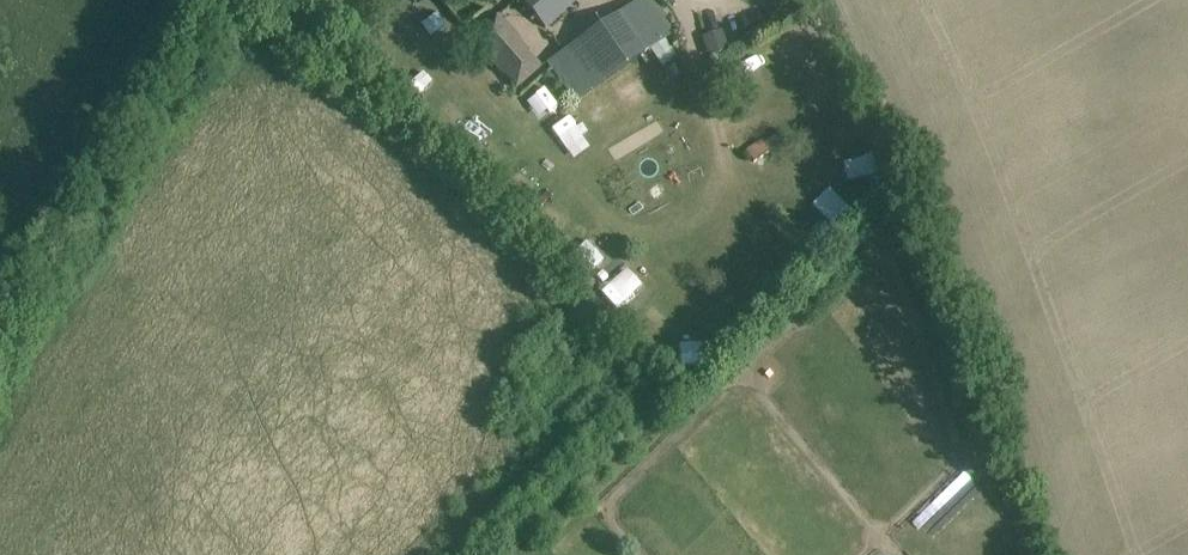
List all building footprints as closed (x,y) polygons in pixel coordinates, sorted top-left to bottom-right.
[(545,28),(577,0),(520,0),(545,28)] [(654,0),(639,0),(547,63),(574,102),(676,32),(654,0)] [(521,39),(498,13),(469,39),(502,77),(504,75),(512,83),(510,85),(515,91),(543,67),(537,60),(535,62),(528,54),(530,52),(520,40),(521,39)] [(427,71),(408,79),(417,98),(436,90),(427,71)] [(567,158),(586,147),(566,115),(548,126),(567,158)] [(780,143),(776,136),(766,143),(763,139),(746,150),(754,161),(780,143)] [(829,187),(811,204),(825,218),(826,217),(840,232),(856,217),(829,187)] [(591,277),(609,257),(588,238),(570,258),(591,277)] [(618,310),(643,286),(626,267),(600,291),(618,310)] [(679,342),(679,364),(703,364),(703,342),(679,342)]
